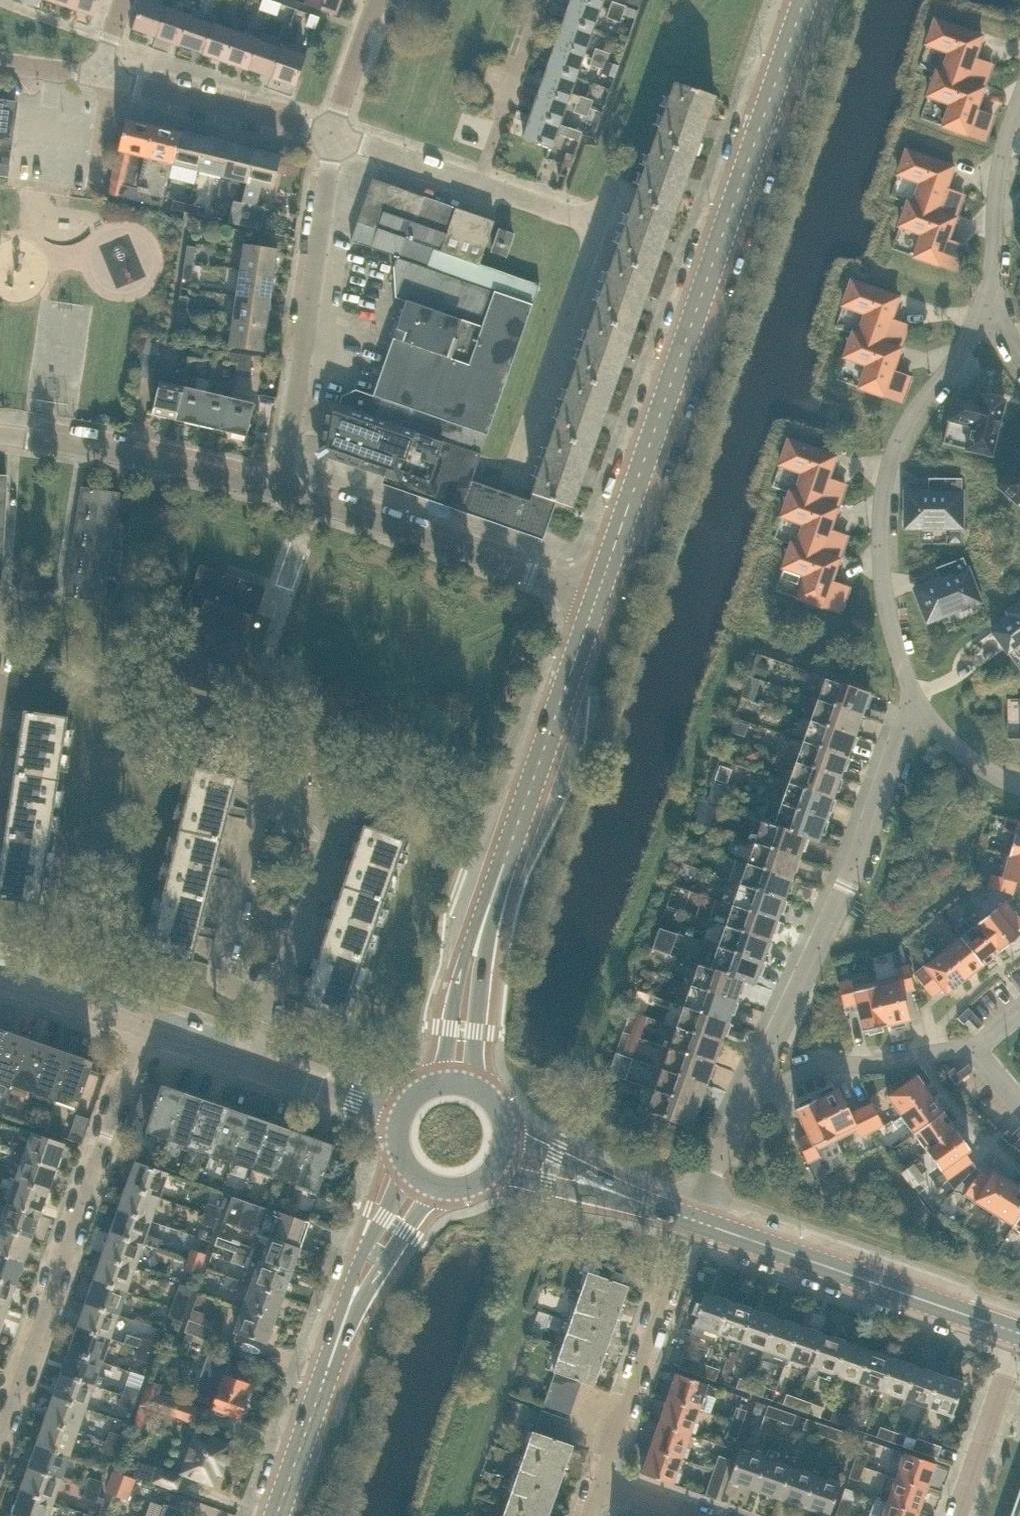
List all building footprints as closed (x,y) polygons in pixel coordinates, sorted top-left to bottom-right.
[(100,0),(73,0),(71,6),(94,15),(100,0)] [(157,37),(167,9),(143,0),(133,28),(157,37)] [(273,1),(271,0),(263,0),(260,9),(269,12),(273,1)] [(340,0),(309,0),(307,4),(335,14),(340,0)] [(587,1),(584,0),(572,0),(565,20),(579,24),(593,29),(601,6),(587,1)] [(273,1),(269,12),(278,15),(281,4),(273,1)] [(610,9),(624,14),(626,6),(613,1),(610,9)] [(180,45),(190,17),(193,7),(184,4),(181,13),(167,9),(157,37),(180,45)] [(621,22),(624,14),(610,9),(607,17),(621,22)] [(316,29),(317,27),(320,17),(311,14),(307,26),(316,29)] [(203,53),(213,25),(190,17),(180,45),(203,53)] [(942,73),(983,88),(992,64),(974,58),(982,36),(935,19),(926,44),(949,51),(942,73)] [(593,29),(579,24),(565,20),(557,43),(571,48),(585,53),(593,29)] [(226,61),(236,33),(213,25),(203,53),(226,61)] [(249,69),(259,41),(236,33),(226,61),(249,69)] [(272,77),(282,49),(259,41),(249,69),(272,77)] [(585,53),(571,48),(557,43),(548,67),(563,72),(576,77),(585,53)] [(593,56),(607,61),(610,53),(596,48),(593,56)] [(296,85),(306,57),(282,49),(272,77),(296,85)] [(605,69),(607,61),(593,56),(591,64),(605,69)] [(576,77),(563,72),(548,67),(540,91),(554,96),(568,100),(576,77)] [(943,126),(985,140),(994,115),(975,108),(983,88),(942,73),(937,71),(928,95),(951,103),(943,126)] [(715,96),(713,95),(696,90),(676,83),(655,141),(675,148),(695,155),(715,96)] [(568,100),(554,96),(540,91),(532,114),(546,119),(560,124),(568,100)] [(577,103),(591,108),(594,100),(580,96),(577,103)] [(12,141),(17,103),(0,101),(0,140),(12,141)] [(588,116),(591,108),(577,103),(574,111),(588,116)] [(560,124),(546,119),(532,114),(523,138),(552,148),(557,133),(579,141),(582,132),(560,124)] [(138,187),(152,126),(128,120),(128,119),(127,119),(112,181),(138,187)] [(179,132),(152,126),(138,187),(112,181),(109,193),(163,206),(173,164),(181,132),(179,132)] [(198,170),(206,138),(181,132),(173,164),(198,170)] [(223,176),(231,144),(206,138),(198,170),(223,176)] [(695,155),(675,148),(655,141),(635,200),(655,207),(674,214),(695,155)] [(248,182),(255,150),(231,144),(223,176),(248,182)] [(914,203),(955,217),(963,194),(946,187),(953,166),(907,149),(898,174),(921,181),(914,203)] [(277,169),(280,156),(255,150),(248,182),(243,202),(258,205),(262,185),(273,188),(277,169)] [(280,156),(277,169),(298,174),(301,161),(280,156)] [(7,164),(0,163),(0,175),(9,177),(10,165),(7,164)] [(393,185),(373,179),(369,191),(388,198),(393,185)] [(378,228),(394,234),(409,191),(393,185),(388,198),(385,208),(381,219),(378,228)] [(388,198),(369,191),(365,201),(385,208),(388,198)] [(409,239),(424,196),(409,191),(394,234),(409,239)] [(442,251),(457,208),(424,196),(409,239),(434,248),(442,251)] [(188,212),(190,204),(174,200),(172,208),(188,212)] [(674,214),(655,207),(635,200),(615,259),(636,266),(654,272),(674,214)] [(229,222),(237,224),(240,212),(243,203),(234,201),(229,222)] [(385,208),(365,201),(361,212),(381,219),(385,208)] [(955,217),(914,203),(908,201),(900,225),(923,233),(914,256),(956,270),(965,245),(947,239),(955,217)] [(267,207),(258,205),(243,202),(243,203),(240,212),(264,217),(267,207)] [(190,204),(188,212),(204,216),(206,208),(190,204)] [(495,221),(494,220),(457,208),(442,251),(480,264),(495,221)] [(261,230),(264,217),(240,212),(237,224),(261,230)] [(378,228),(381,219),(361,212),(358,221),(378,228)] [(394,234),(378,228),(358,221),(352,240),(427,267),(434,248),(409,239),(394,234)] [(493,251),(506,255),(514,234),(500,229),(493,251)] [(274,275),(277,249),(245,244),(241,270),(274,275)] [(185,262),(194,263),(196,248),(188,247),(185,262)] [(541,285),(480,264),(442,251),(434,248),(427,267),(398,257),(395,266),(397,297),(406,300),(397,328),(393,327),(390,336),(393,338),(367,413),(481,453),(482,450),(533,304),(541,285)] [(654,272),(636,266),(615,259),(600,301),(594,317),(616,324),(634,330),(654,272)] [(192,281),(194,263),(185,262),(183,280),(192,281)] [(270,300),(274,275),(241,270),(238,295),(270,300)] [(859,333),(901,347),(909,324),(891,318),(899,297),(852,280),(843,305),(866,312),(859,333)] [(266,325),(270,300),(238,295),(234,320),(266,325)] [(178,312),(187,313),(189,298),(180,297),(178,312)] [(184,331),(187,313),(178,312),(176,330),(184,331)] [(634,330),(616,324),(594,317),(579,360),(574,375),(595,383),(613,389),(634,330)] [(262,352),(266,325),(234,320),(230,347),(262,352)] [(901,401),(910,376),(893,370),(901,347),(859,333),(854,331),(845,357),(867,364),(859,387),(901,401)] [(158,354),(160,343),(145,340),(143,351),(146,352),(158,354)] [(193,351),(192,356),(204,357),(205,349),(193,347),(193,351)] [(236,374),(241,354),(227,352),(226,360),(239,362),(236,374)] [(241,354),(236,374),(248,377),(251,364),(253,356),(241,354)] [(177,419),(187,375),(175,372),(173,384),(160,381),(152,414),(177,419)] [(196,389),(198,377),(187,375),(177,419),(200,425),(208,392),(196,389)] [(613,389),(595,383),(574,375),(569,390),(559,418),(553,434),(574,441),(593,448),(613,389)] [(223,430),(231,397),(208,392),(200,425),(223,430)] [(955,394),(950,415),(943,442),(991,454),(1005,400),(980,394),(978,400),(955,394)] [(247,436),(255,403),(231,397),(223,430),(247,436)] [(471,480),(481,453),(328,400),(320,453),(538,529),(546,506),(471,480)] [(593,448),(574,441),(553,434),(548,449),(533,493),(557,502),(572,507),(593,448)] [(836,456),(789,440),(780,464),(803,472),(796,493),(838,506),(845,484),(829,479),(836,456)] [(998,485),(1019,505),(1019,461),(998,485)] [(962,526),(962,478),(929,478),(929,492),(906,492),(906,526),(962,526)] [(115,520),(119,493),(83,487),(79,514),(97,517),(115,520)] [(805,524),(797,544),(839,558),(847,535),(830,530),(838,506),(796,493),(790,491),(782,516),(805,524)] [(797,544),(792,542),(783,567),(806,574),(798,597),(840,612),(849,586),(832,581),(839,558),(797,544)] [(928,621),(980,600),(963,557),(936,567),(940,578),(915,588),(928,621)] [(228,574),(222,571),(200,564),(173,642),(189,648),(178,680),(225,697),(253,616),(256,617),(266,587),(238,577),(237,579),(228,576),(228,574)] [(1019,669),(1019,603),(1008,611),(1012,616),(992,631),(1006,650),(1019,669)] [(862,715),(869,693),(825,678),(817,699),(862,715)] [(854,735),(862,715),(817,699),(810,720),(854,735)] [(57,779),(67,717),(25,711),(18,758),(16,773),(37,776),(57,779)] [(847,756),(854,735),(810,720),(803,741),(847,756)] [(840,777),(847,756),(803,741),(795,761),(840,777)] [(832,798),(840,777),(795,761),(788,782),(832,798)] [(233,794),(237,778),(196,768),(181,829),(201,834),(222,839),(225,824),(230,803),(233,794)] [(57,779),(37,776),(16,773),(14,787),(12,798),(9,820),(7,834),(27,837),(48,840),(57,779)] [(825,818),(832,798),(788,782),(781,803),(825,818)] [(818,840),(825,818),(781,803),(773,825),(806,836),(818,840)] [(1005,853),(1019,858),(1019,821),(1007,817),(1003,830),(1011,832),(1005,853)] [(806,836),(773,825),(761,820),(754,842),(798,857),(806,836)] [(404,840),(379,831),(365,826),(356,852),(344,885),(384,899),(404,840)] [(222,839),(201,834),(181,829),(166,889),(186,894),(207,899),(211,883),(218,854),(222,839)] [(791,878),(798,857),(754,842),(747,863),(791,878)] [(1015,881),(1019,882),(1019,858),(1005,853),(999,876),(991,874),(988,886),(1012,893),(1015,881)] [(791,878),(747,863),(736,859),(729,880),(739,883),(784,899),(791,878)] [(777,920),(784,899),(739,883),(732,904),(777,920)] [(364,957),(384,899),(344,885),(324,944),(343,950),(364,957)] [(207,899),(186,894),(166,889),(151,950),(192,960),(201,924),(203,914),(207,899)] [(978,922),(1001,950),(1019,935),(1015,931),(1019,927),(1019,919),(1005,901),(997,907),(978,922)] [(769,941),(777,920),(732,904),(725,925),(769,941)] [(1001,950),(978,922),(960,936),(983,964),(1001,950)] [(762,961),(769,941),(725,925),(718,946),(762,961)] [(942,950),(965,979),(983,964),(960,936),(942,950)] [(364,957),(343,950),(324,944),(312,978),(306,993),(303,1003),(343,1016),(351,993),(364,957)] [(755,983),(762,961),(718,946),(710,967),(743,979),(755,983)] [(946,993),(965,979),(942,950),(924,965),(914,973),(933,996),(943,989),(946,993)] [(743,979),(710,967),(698,963),(691,985),(715,993),(735,1000),(743,979)] [(914,989),(908,965),(895,968),(897,976),(875,981),(886,1025),(890,1024),(891,1028),(906,1025),(904,1020),(909,1019),(902,992),(914,989)] [(853,986),(851,979),(838,982),(845,1006),(856,1003),(863,1031),(868,1030),(869,1034),(884,1030),(883,1026),(886,1025),(875,981),(853,986)] [(735,1000),(715,993),(691,985),(683,1005),(728,1021),(735,1000)] [(720,1042),(728,1021),(683,1005),(676,1026),(720,1042)] [(958,1017),(959,1018),(964,1023),(968,1019),(974,1013),(968,1007),(958,1017)] [(978,1028),(981,1025),(984,1023),(974,1013),(968,1019),(978,1028)] [(713,1063),(720,1042),(676,1026),(669,1047),(713,1063)] [(0,1053),(0,1080),(13,1085),(29,1038),(8,1030),(0,1053)] [(29,1038),(13,1085),(34,1092),(51,1045),(29,1038)] [(51,1045),(34,1092),(56,1100),(72,1053),(51,1045)] [(706,1083),(713,1063),(669,1047),(662,1068),(706,1083)] [(94,1060),(72,1053),(56,1100),(77,1107),(94,1060)] [(968,1063),(963,1067),(958,1072),(963,1078),(973,1070),(968,1063)] [(963,1078),(958,1072),(954,1067),(947,1072),(956,1083),(963,1078)] [(699,1104),(706,1083),(662,1068),(654,1089),(699,1104)] [(930,1093),(916,1074),(907,1080),(904,1077),(894,1084),(897,1088),(887,1095),(901,1114),(930,1093)] [(162,1084),(161,1086),(147,1081),(135,1114),(150,1119),(146,1131),(168,1138),(184,1092),(162,1084)] [(834,1089),(832,1086),(818,1092),(820,1096),(817,1098),(837,1139),(838,1138),(857,1128),(861,1136),(872,1130),(861,1108),(850,1113),(838,1087),(834,1089)] [(691,1126),(699,1104),(654,1089),(647,1110),(691,1126)] [(184,1092),(168,1138),(189,1146),(205,1099),(184,1092)] [(914,1132),(943,1111),(930,1093),(901,1114),(914,1132)] [(813,1099),(811,1095),(797,1102),(799,1106),(795,1108),(808,1134),(797,1139),(808,1162),(820,1156),(816,1149),(837,1139),(817,1098),(813,1099)] [(205,1099),(189,1146),(211,1153),(227,1107),(205,1099)] [(883,1125),(872,1102),(861,1108),(872,1130),(883,1125)] [(227,1107),(211,1153),(232,1161),(248,1114),(227,1107)] [(928,1151),(957,1130),(956,1129),(943,1111),(914,1132),(927,1150),(928,1151)] [(248,1114),(232,1161),(254,1168),(270,1121),(248,1114)] [(270,1121),(254,1168),(275,1176),(291,1129),(270,1121)] [(291,1129),(275,1176),(296,1183),(313,1136),(291,1129)] [(1007,1129),(1004,1133),(1001,1135),(1012,1145),(1018,1139),(1012,1133),(1007,1129)] [(971,1149),(957,1130),(928,1151),(941,1170),(942,1170),(948,1179),(972,1161),(966,1153),(971,1149)] [(57,1167),(65,1144),(32,1132),(27,1146),(15,1142),(12,1152),(23,1156),(57,1167)] [(313,1136),(296,1183),(318,1191),(335,1144),(313,1136)] [(48,1191),(57,1167),(23,1156),(15,1179),(48,1191)] [(160,1196),(168,1172),(135,1161),(135,1162),(127,1185),(160,1196)] [(981,1169),(965,1194),(974,1199),(974,1200),(994,1212),(1013,1182),(993,1169),(990,1174),(981,1169)] [(40,1214),(48,1191),(15,1179),(7,1203),(40,1214)] [(1013,1224),(1012,1225),(1013,1226),(1019,1214),(1019,1186),(1013,1182),(994,1212),(1013,1224)] [(151,1220),(160,1196),(127,1185),(119,1208),(151,1220)] [(297,1246),(297,1245),(306,1220),(232,1195),(223,1221),(270,1237),(297,1246)] [(218,1216),(221,1206),(208,1201),(205,1212),(218,1216)] [(40,1214),(7,1203),(0,1223),(0,1226),(32,1237),(40,1214)] [(143,1243),(151,1220),(119,1208),(111,1232),(143,1243)] [(214,1227),(218,1216),(205,1212),(201,1222),(214,1227)] [(32,1237),(0,1226),(0,1253),(24,1261),(32,1237)] [(135,1266),(143,1243),(111,1232),(103,1255),(135,1266)] [(240,1242),(240,1244),(218,1236),(215,1244),(235,1251),(292,1271),(301,1247),(297,1245),(297,1246),(270,1237),(265,1252),(253,1248),(254,1247),(240,1242)] [(201,1263),(205,1253),(192,1248),(188,1259),(201,1263)] [(284,1295),(292,1271),(235,1251),(231,1261),(256,1269),(251,1283),(284,1295)] [(24,1261),(0,1253),(0,1279),(16,1284),(24,1261)] [(127,1290),(135,1266),(103,1255),(94,1279),(127,1290)] [(198,1274),(201,1263),(188,1259),(185,1269),(198,1274)] [(620,1310),(629,1285),(588,1271),(579,1296),(620,1310)] [(236,1289),(240,1279),(227,1275),(223,1285),(236,1289)] [(16,1284),(0,1279),(0,1305),(8,1308),(16,1284)] [(119,1313),(127,1290),(94,1279),(86,1302),(119,1313)] [(189,1300),(193,1287),(180,1282),(176,1295),(189,1300)] [(276,1318),(284,1295),(251,1283),(243,1307),(276,1318)] [(715,1342),(718,1333),(729,1301),(705,1292),(690,1334),(715,1342)] [(185,1310),(189,1300),(176,1295),(172,1305),(185,1310)] [(611,1335),(620,1310),(579,1296),(571,1321),(611,1335)] [(741,1341),(753,1309),(729,1301),(718,1333),(741,1341)] [(111,1337),(119,1313),(86,1302),(78,1325),(111,1337)] [(182,1320),(185,1310),(172,1305),(168,1316),(182,1320)] [(267,1343),(276,1318),(243,1307),(235,1331),(267,1343)] [(765,1349),(776,1317),(753,1309),(741,1341),(765,1349)] [(212,1327),(214,1320),(191,1312),(189,1319),(212,1327)] [(788,1357),(799,1325),(776,1317),(765,1349),(788,1357)] [(208,1338),(212,1327),(189,1319),(185,1331),(208,1338)] [(603,1360),(611,1335),(571,1321),(562,1346),(603,1360)] [(103,1360),(111,1337),(78,1325),(70,1349),(103,1360)] [(811,1365),(822,1333),(799,1325),(788,1357),(811,1365)] [(833,1379),(835,1373),(846,1341),(822,1333),(811,1365),(807,1377),(816,1381),(819,1374),(833,1379)] [(152,1351),(156,1341),(142,1336),(139,1346),(152,1351)] [(858,1381),(869,1349),(846,1341),(835,1373),(858,1381)] [(148,1361),(152,1351),(139,1346),(135,1357),(148,1361)] [(594,1385),(603,1360),(562,1346),(554,1371),(556,1371),(582,1381),(594,1385)] [(103,1387),(107,1376),(98,1373),(103,1360),(70,1349),(62,1372),(94,1384),(103,1387)] [(882,1390),(893,1358),(869,1349),(858,1381),(882,1390)] [(225,1374),(229,1363),(209,1355),(194,1397),(214,1403),(213,1407),(240,1417),(242,1412),(245,1410),(247,1405),(246,1402),(247,1397),(245,1396),(250,1383),(225,1374)] [(720,1369),(707,1364),(683,1355),(679,1367),(716,1380),(720,1369)] [(905,1398),(916,1366),(893,1358),(882,1390),(905,1398)] [(928,1406),(939,1374),(916,1366),(905,1398),(928,1406)] [(578,1391),(582,1381),(556,1371),(552,1382),(578,1391)] [(86,1407),(94,1384),(62,1372),(53,1396),(86,1407)] [(699,1408),(708,1383),(676,1372),(668,1398),(699,1408)] [(952,1414),(963,1382),(939,1374),(928,1406),(952,1414)] [(750,1392),(753,1382),(740,1377),(737,1387),(750,1392)] [(141,1404),(158,1410),(158,1409),(153,1408),(161,1384),(149,1380),(141,1404)] [(575,1402),(578,1391),(552,1382),(548,1393),(575,1402)] [(753,1382),(750,1392),(763,1396),(766,1386),(753,1382)] [(136,1398),(139,1388),(126,1383),(122,1394),(136,1398)] [(571,1413),(575,1402),(548,1393),(544,1405),(571,1413)] [(796,1408),(800,1398),(787,1393),(784,1404),(796,1408)] [(132,1408),(136,1398),(122,1394),(119,1404),(132,1408)] [(78,1431),(86,1407),(53,1396),(45,1419),(78,1431)] [(189,1420),(194,1406),(164,1396),(159,1410),(189,1420)] [(690,1433),(699,1408),(668,1398),(659,1422),(690,1433)] [(800,1398),(796,1408),(809,1413),(813,1402),(800,1398)] [(156,1415),(158,1410),(141,1404),(132,1428),(141,1431),(147,1412),(156,1415)] [(779,1420),(783,1409),(769,1405),(765,1415),(779,1420)] [(843,1424),(847,1414),(824,1406),(820,1416),(843,1424)] [(732,1420),(743,1424),(747,1410),(737,1407),(732,1420)] [(565,1430),(569,1418),(543,1409),(539,1420),(565,1430)] [(783,1409),(779,1420),(793,1425),(797,1414),(783,1409)] [(847,1414),(843,1424),(856,1429),(860,1419),(847,1414)] [(828,1437),(832,1427),(808,1418),(804,1428),(828,1437)] [(70,1454),(78,1431),(45,1419),(37,1443),(70,1454)] [(561,1440),(565,1430),(539,1420),(535,1431),(561,1440)] [(737,1438),(743,1424),(732,1420),(727,1434),(737,1438)] [(682,1458),(690,1433),(659,1422),(651,1447),(682,1458)] [(890,1441),(894,1430),(881,1426),(877,1436),(890,1441)] [(832,1427),(828,1437),(842,1442),(846,1431),(832,1427)] [(120,1445),(123,1435),(110,1430),(106,1440),(120,1445)] [(226,1456),(231,1444),(190,1430),(185,1442),(192,1444),(182,1472),(212,1482),(216,1470),(221,1472),(222,1468),(224,1469),(228,1457),(226,1456)] [(561,1440),(535,1431),(533,1430),(524,1456),(564,1470),(573,1444),(561,1440)] [(894,1430),(890,1441),(903,1445),(907,1435),(894,1430)] [(938,1457),(942,1446),(917,1437),(913,1449),(938,1457)] [(116,1455),(120,1445),(106,1440),(103,1450),(116,1455)] [(62,1477),(70,1454),(37,1443),(29,1466),(62,1477)] [(673,1483),(682,1458),(651,1447),(642,1473),(673,1483)] [(780,1497),(790,1467),(776,1461),(779,1452),(769,1448),(766,1458),(755,1489),(780,1497)] [(755,1489),(766,1458),(740,1449),(729,1480),(755,1489)] [(854,1463),(865,1466),(869,1453),(859,1449),(854,1463)] [(926,1488),(935,1462),(904,1452),(896,1477),(926,1488)] [(714,1469),(725,1473),(730,1459),(719,1455),(714,1469)] [(556,1494),(564,1470),(524,1456),(515,1480),(556,1494)] [(155,1485),(157,1480),(155,1480),(160,1468),(148,1463),(142,1480),(155,1485)] [(859,1480),(865,1466),(854,1463),(849,1477),(859,1480)] [(54,1501),(62,1477),(29,1466),(21,1489),(54,1501)] [(804,1506),(815,1475),(790,1467),(780,1497),(804,1506)] [(177,1488),(181,1475),(160,1468),(155,1480),(157,1480),(177,1488)] [(716,1499),(725,1473),(714,1469),(705,1495),(716,1499)] [(135,1478),(118,1472),(114,1470),(110,1481),(132,1488),(135,1478)] [(86,1486),(100,1491),(104,1480),(90,1475),(86,1486)] [(829,1515),(841,1484),(815,1475),(804,1506),(829,1515)] [(918,1513),(926,1488),(896,1477),(887,1502),(918,1513)] [(556,1494),(515,1480),(507,1505),(539,1515),(548,1515),(556,1494)] [(128,1499),(132,1488),(110,1481),(107,1491),(128,1499)] [(97,1501),(100,1491),(86,1486),(83,1496),(97,1501)] [(1010,1515),(1013,1515),(1019,1515),(1019,1486),(1010,1515)] [(54,1501),(21,1489),(13,1513),(22,1515),(48,1515),(54,1501)] [(837,1512),(848,1515),(853,1501),(842,1497),(837,1512)] [(918,1513),(887,1502),(882,1515),(917,1515),(918,1513)] [(177,1508),(164,1503),(160,1515),(178,1515),(174,1515),(177,1508)] [(507,1505),(503,1515),(539,1515),(507,1505)]
